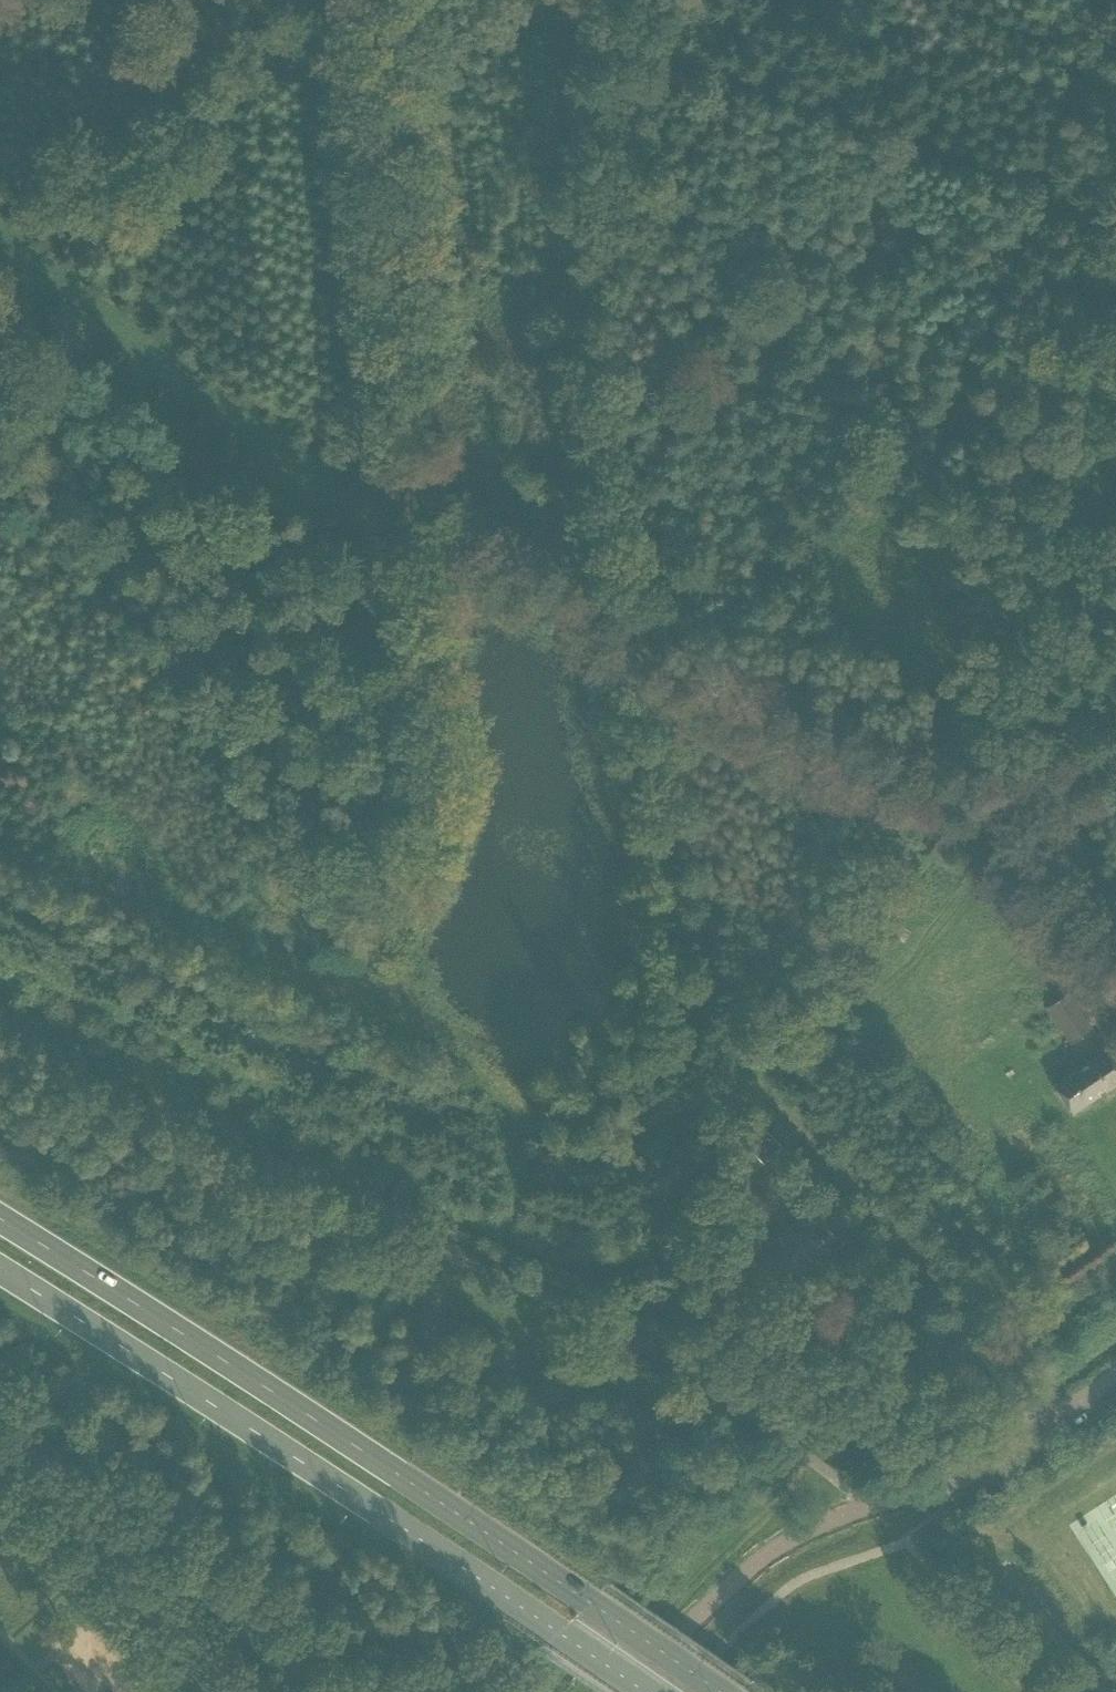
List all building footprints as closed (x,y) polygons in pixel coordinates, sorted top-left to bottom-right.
[(1069,995),(1048,1008),(1071,1042),(1091,1029),(1069,995)] [(1074,1112),(1115,1083),(1115,1063),(1108,1051),(1056,1086),(1074,1112)]
